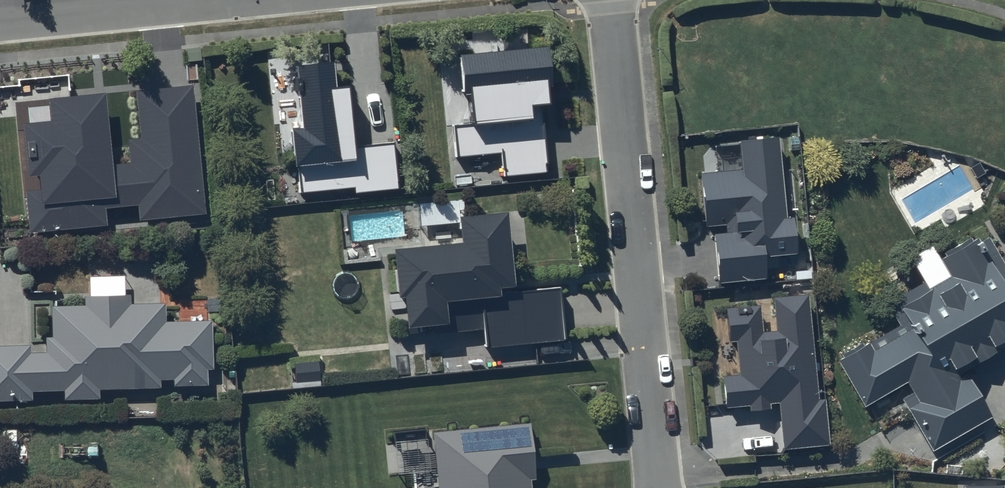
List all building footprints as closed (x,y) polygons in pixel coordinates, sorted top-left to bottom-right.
[(551,48),(460,56),(464,92),(473,91),(476,123),(454,125),(456,157),(502,152),(504,177),(550,172),(543,105),(551,104),(549,87),(555,86),(551,48)] [(335,62),(297,66),(304,128),(293,129),(300,193),(355,187),(356,193),(400,188),(395,142),(356,147),(350,86),(337,87),(335,62)] [(193,86),(136,92),(141,138),(128,140),(130,163),(113,165),(106,93),(49,99),(51,121),(23,124),(29,176),(39,175),(40,189),(26,191),(29,234),(107,225),(105,209),(139,205),(140,221),(207,214),(193,86)] [(744,168),(702,173),(707,227),(726,225),(727,233),(715,234),(719,284),(768,278),(766,258),(798,255),(795,218),(788,219),(780,137),(741,141),(744,168)] [(424,229),(461,225),(462,241),(396,247),(400,293),(406,293),(409,324),(440,321),(441,334),(487,330),(489,352),(567,345),(562,290),(503,295),(502,286),(517,284),(510,208),(468,212),(466,201),(421,205),(424,229)] [(842,362),(865,403),(906,380),(915,396),(905,401),(933,450),(990,418),(966,375),(961,378),(959,375),(1004,349),(1004,268),(988,238),(976,245),(972,239),(937,258),(931,248),(912,258),(927,285),(890,306),(903,328),(842,362)] [(33,397),(32,389),(63,388),(63,396),(99,395),(98,387),(160,385),(160,377),(170,377),(171,384),(208,383),(207,368),(213,368),(211,316),(164,317),(164,299),(128,300),(128,292),(85,293),(86,302),(52,303),(53,335),(47,335),(48,352),(28,353),(27,341),(0,342),(0,398),(33,397)] [(761,305),(726,309),(730,342),(737,341),(741,375),(724,377),(726,408),(750,405),(751,411),(772,409),(771,403),(780,403),(784,449),(831,444),(826,399),(820,400),(809,295),(774,298),(777,331),(764,332),(761,305)] [(437,436),(441,487),(537,487),(532,428),(437,436)]
